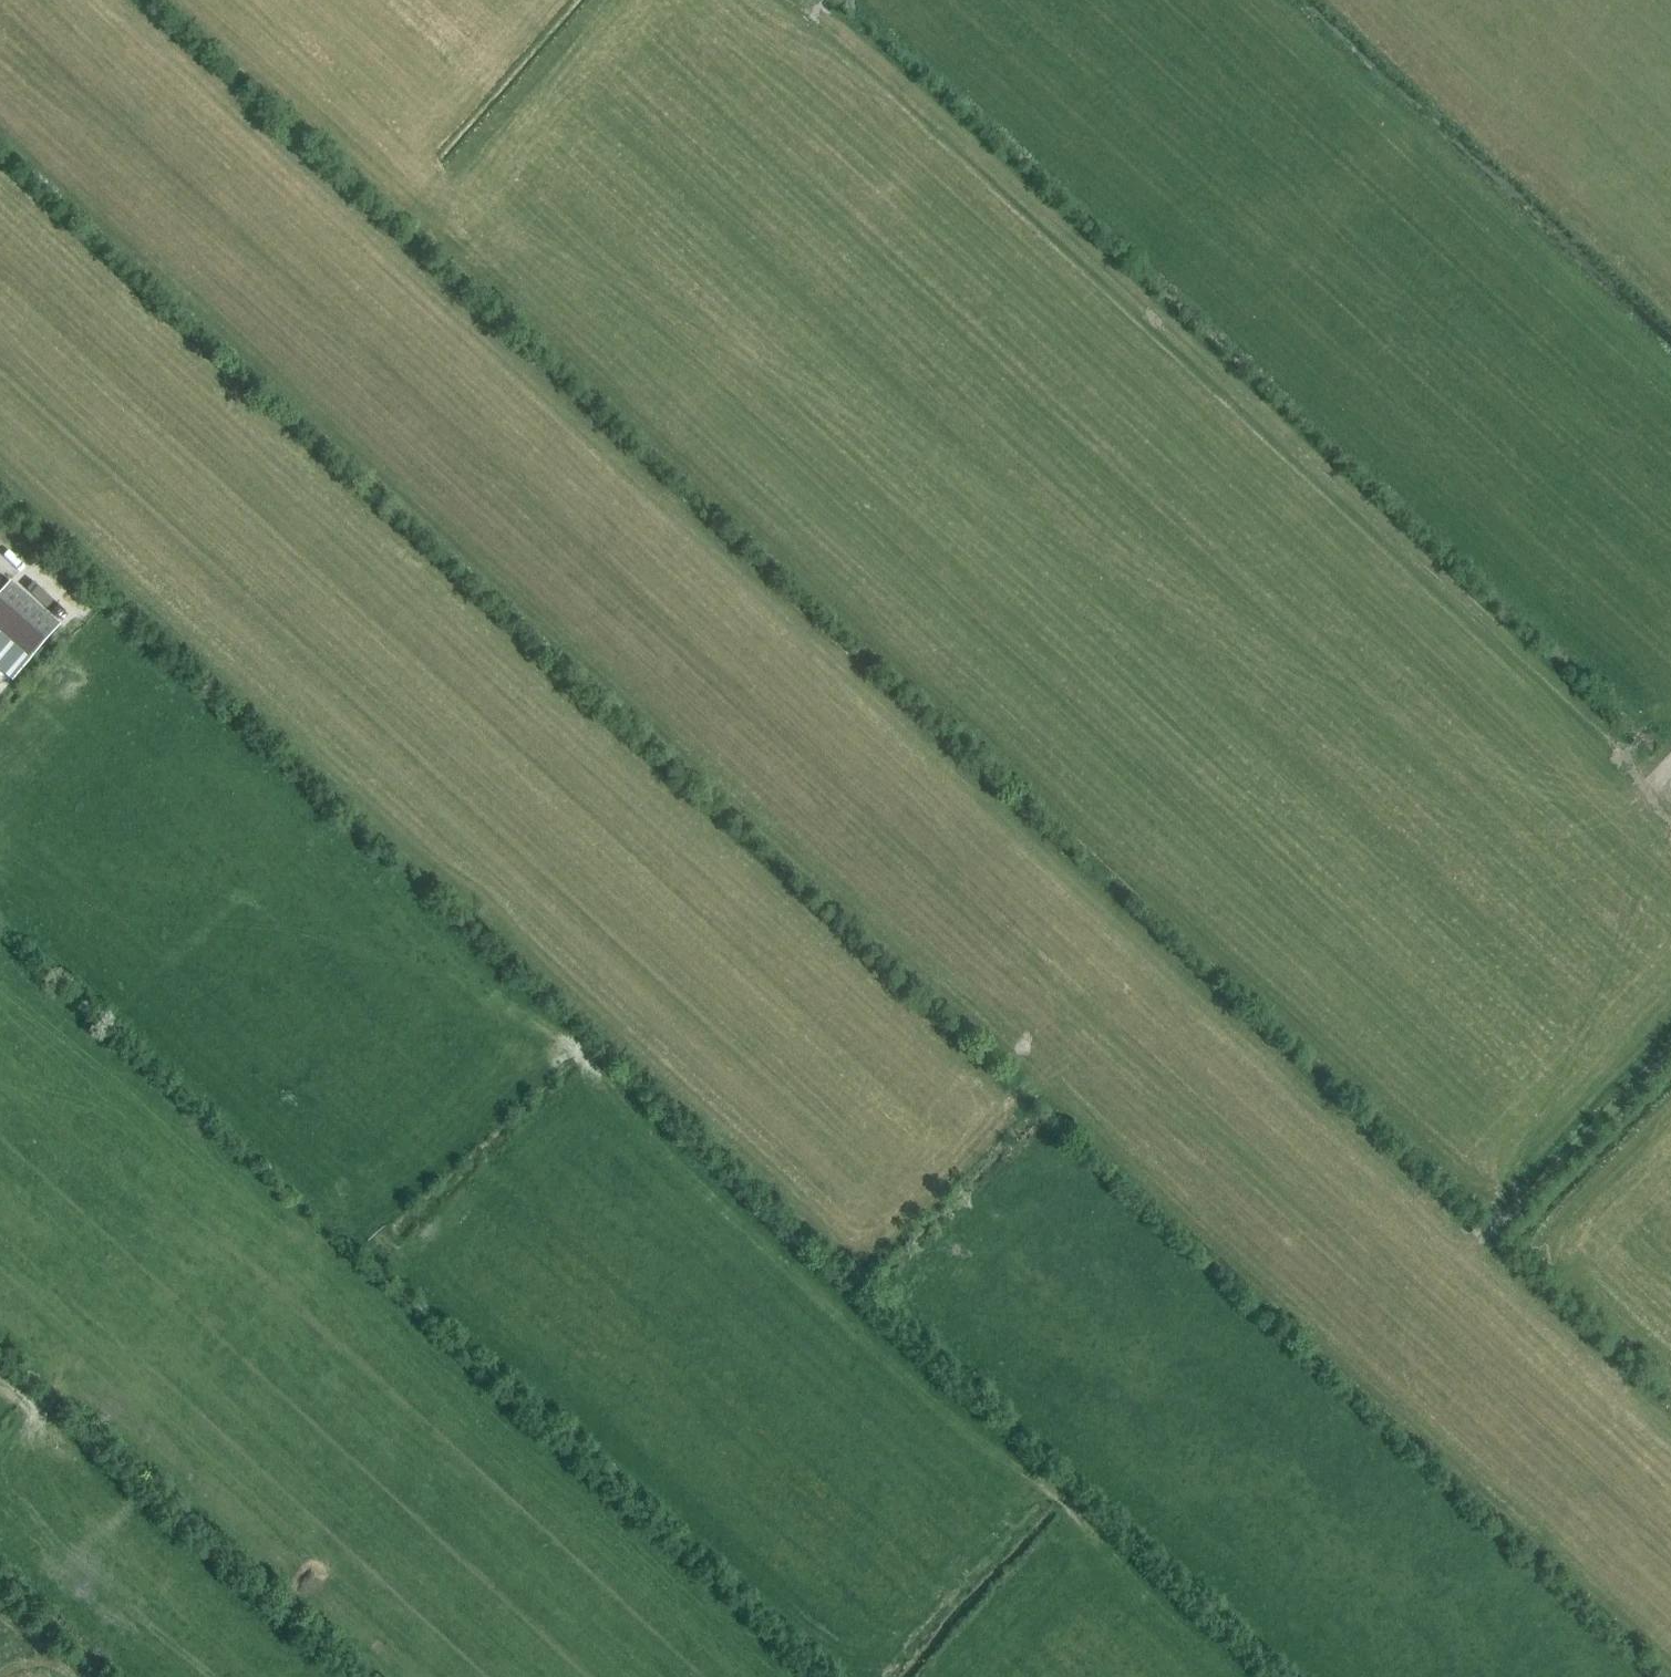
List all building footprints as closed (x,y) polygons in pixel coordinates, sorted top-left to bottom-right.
[(60,626),(10,582),(0,594),(0,672),(12,682),(60,626)]
